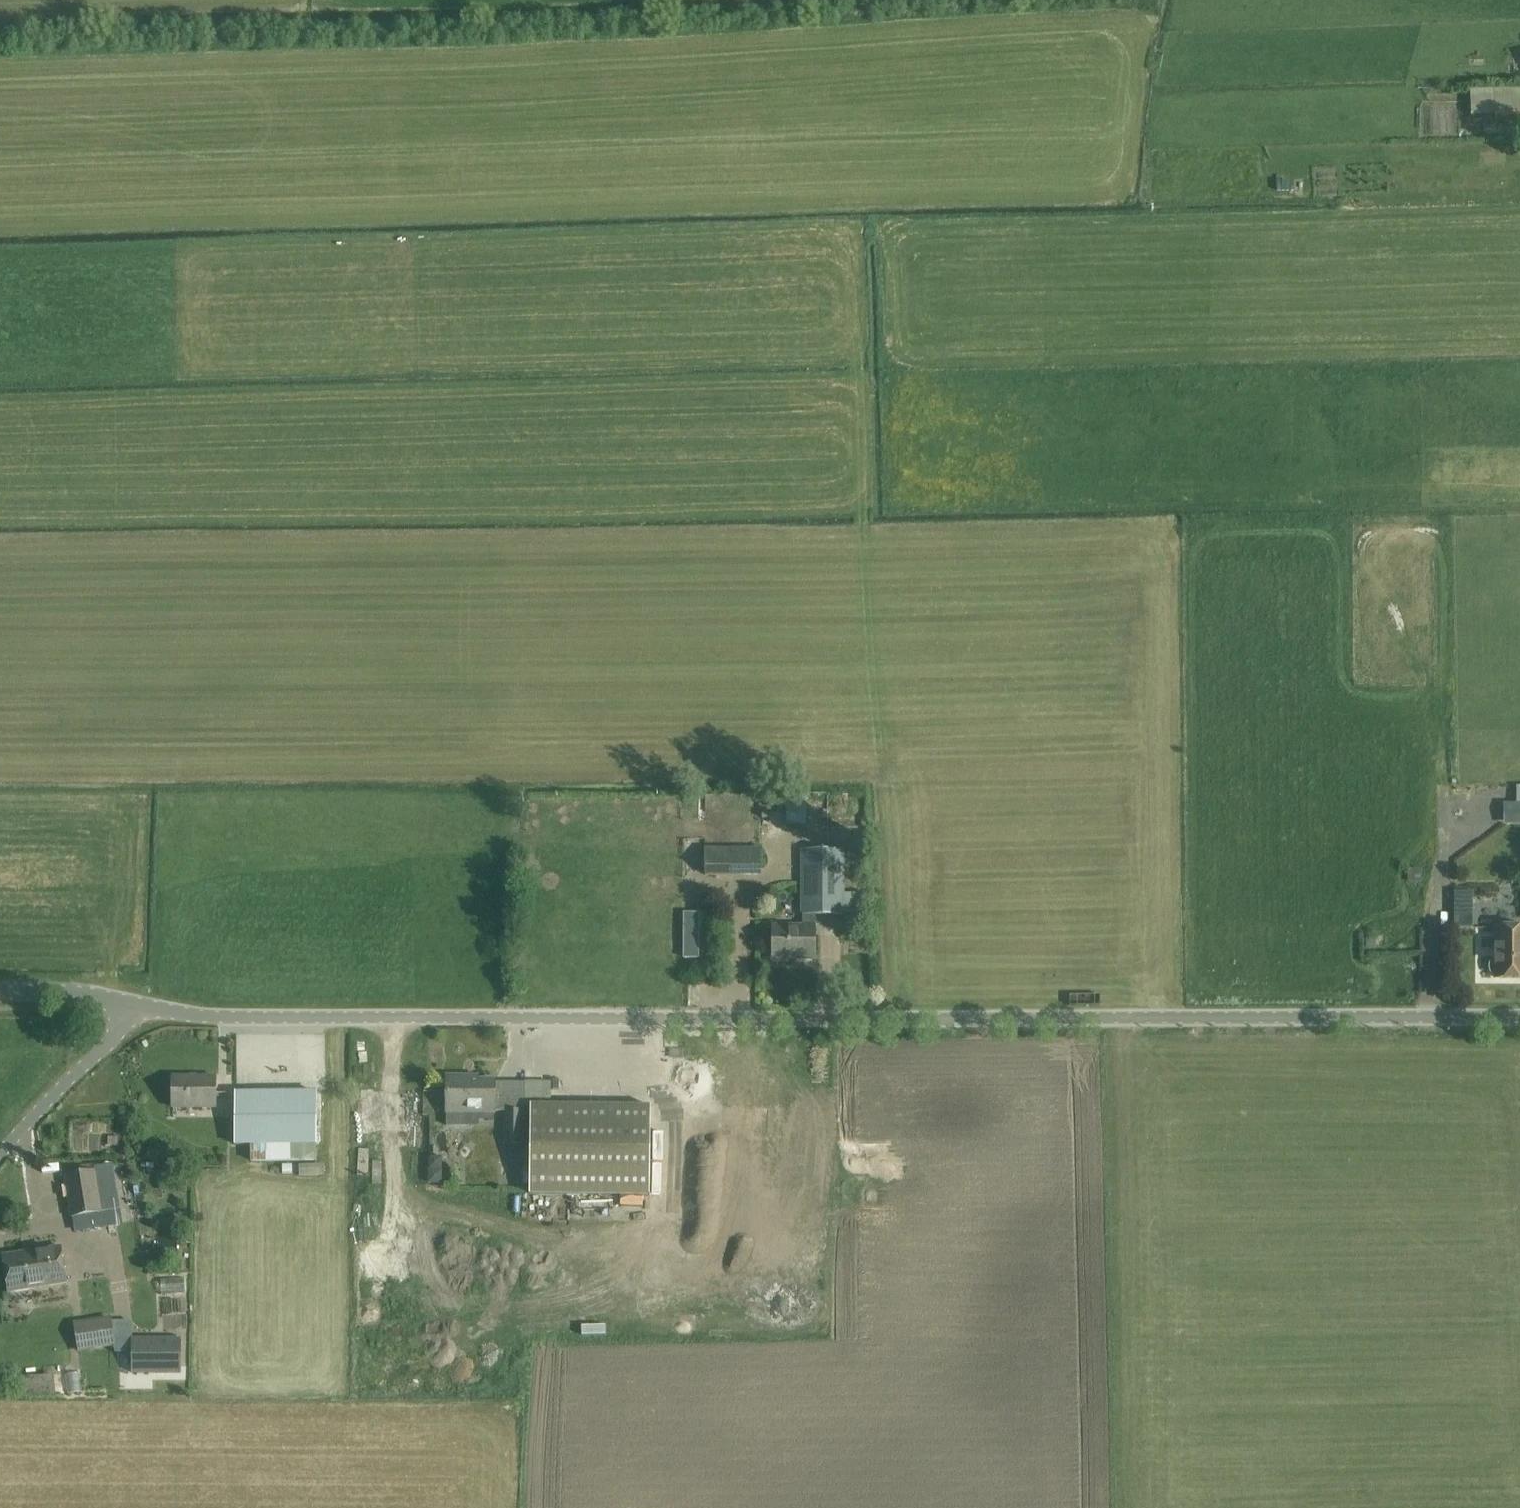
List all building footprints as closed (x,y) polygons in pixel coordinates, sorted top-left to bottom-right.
[(1474,121),(1519,119),(1519,95),(1472,98),(1474,121)] [(1504,802),(1504,823),(1519,823),(1519,802),(1504,802)] [(761,848),(706,848),(706,875),(761,875),(761,848)] [(803,914),(803,926),(773,926),(773,959),(815,959),(815,927),(816,927),(816,915),(844,915),(844,851),(801,851),(801,914),(803,914)] [(1451,887),(1452,925),(1471,924),(1469,887),(1451,887)] [(682,957),(698,957),(698,912),(682,912),(682,957)] [(1490,967),(1490,971),(1494,975),(1496,975),(1496,978),(1519,978),(1519,928),(1496,928),(1496,959),(1494,959),(1490,963),(1490,967)] [(216,1077),(173,1077),(173,1107),(216,1107),(216,1077)] [(464,1082),(464,1078),(447,1078),(446,1111),(495,1111),(495,1082),(464,1082)] [(317,1145),(316,1145),(316,1091),(235,1091),(235,1145),(252,1145),(252,1162),(318,1161),(317,1145)] [(529,1194),(649,1195),(651,1107),(530,1105),(529,1194)] [(505,1111),(505,1144),(524,1144),(524,1111),(505,1111)] [(428,1150),(428,1166),(447,1165),(446,1149),(428,1150)] [(297,1162),(297,1175),(320,1174),(320,1162),(297,1162)] [(65,1177),(71,1218),(73,1218),(75,1232),(103,1228),(104,1234),(112,1232),(110,1224),(119,1222),(117,1208),(110,1209),(104,1169),(99,1170),(98,1163),(65,1168),(67,1177),(65,1177)] [(428,1184),(442,1184),(442,1171),(428,1170),(428,1184)] [(60,1248),(5,1257),(10,1294),(66,1285),(60,1248)] [(89,1341),(115,1337),(111,1316),(86,1320),(89,1341)] [(128,1371),(176,1371),(176,1337),(128,1337),(128,1371)] [(68,1394),(78,1393),(78,1370),(68,1370),(68,1394)]
